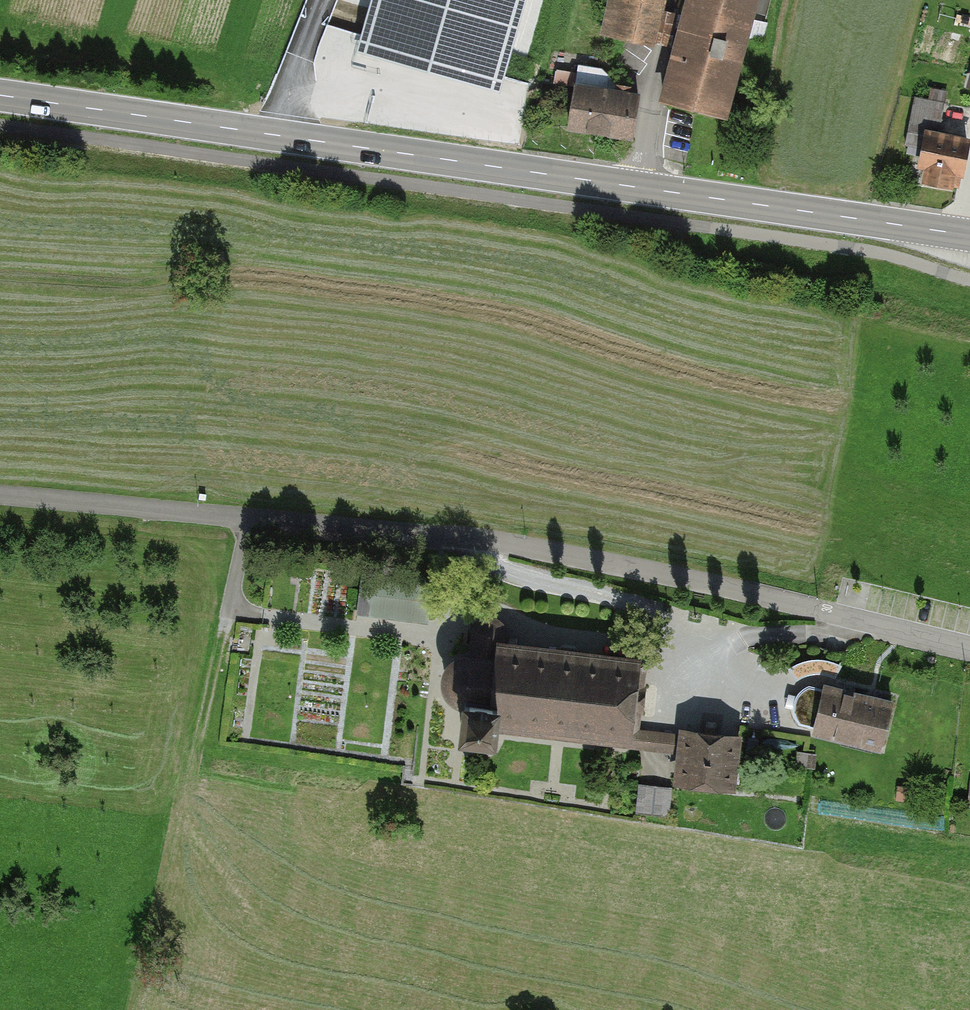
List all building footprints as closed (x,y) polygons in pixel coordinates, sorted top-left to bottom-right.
[(527,0),(371,0),(356,52),(501,93),(527,0)] [(600,33),(655,48),(669,0),(609,0),(600,33)] [(658,101),(730,120),(761,0),(684,0),(658,101)] [(647,96),(589,83),(579,126),(637,139),(647,96)] [(914,124),(945,126),(947,97),(916,95),(914,124)] [(922,154),(926,126),(911,124),(907,153),(922,154)] [(943,134),(932,182),(969,191),(969,140),(943,134)] [(464,702),(461,732),(465,732),(465,735),(466,738),(467,740),(469,742),(472,744),(475,745),(478,745),(482,744),(484,742),(487,740),(488,738),(489,735),(495,735),(496,722),(627,738),(636,660),(504,644),(505,629),(504,627),(502,624),(500,621),(497,619),(493,618),(489,617),(485,617),(481,619),(478,621),(476,623),(474,626),(473,630),(470,656),(465,657),(461,657),(458,658),(455,660),(453,662),(451,664),(449,666),(447,668),(446,671),(445,674),(445,677),(445,680),(445,684),(446,687),(448,690),(449,693),(451,695),(453,697),(456,699),(459,701),(464,702)] [(920,703),(849,684),(838,725),(909,745),(920,703)] [(800,725),(819,726),(821,688),(802,687),(800,725)] [(694,730),(665,726),(662,745),(692,749),(694,730)] [(695,777),(757,782),(761,733),(699,727),(695,777)] [(640,811),(673,813),(675,784),(641,782),(640,811)]
